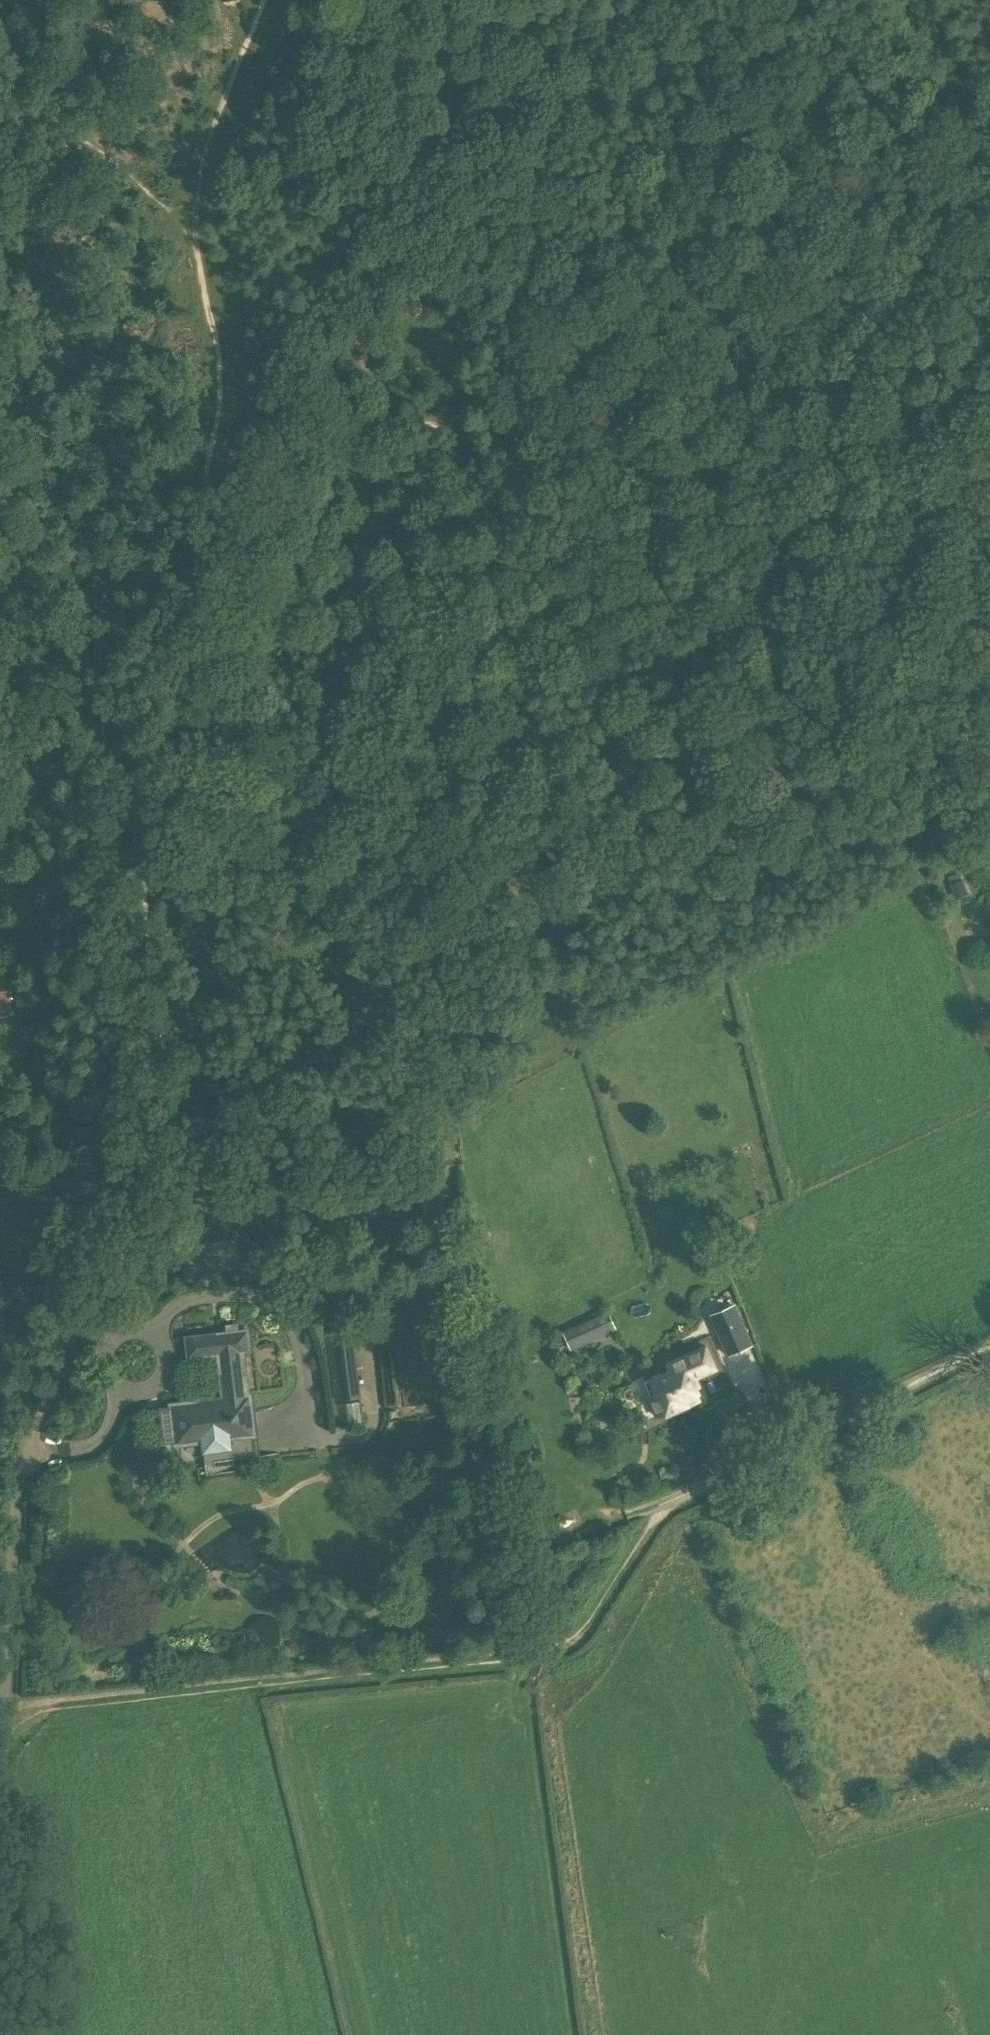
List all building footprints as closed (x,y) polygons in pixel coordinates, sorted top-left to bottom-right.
[(971,892),(966,877),(967,877),(964,869),(947,874),(950,882),(949,883),(954,898),(971,892)] [(9,1003),(8,997),(10,997),(10,994),(8,994),(8,981),(0,981),(0,1004),(9,1003)] [(36,1202),(51,1204),(53,1194),(38,1191),(36,1202)] [(709,1315),(727,1355),(751,1344),(733,1305),(709,1315)] [(607,1313),(585,1322),(593,1340),(615,1330),(607,1313)] [(202,1441),(256,1434),(251,1394),(249,1394),(244,1351),(250,1350),(248,1330),(238,1331),(237,1324),(229,1325),(230,1331),(186,1337),(188,1357),(216,1354),(221,1397),(171,1403),(174,1430),(170,1431),(168,1434),(168,1437),(169,1440),(172,1442),(175,1443),(176,1444),(202,1441)] [(335,1401),(337,1400),(362,1397),(355,1348),(358,1347),(356,1327),(325,1331),(335,1401)] [(575,1327),(564,1332),(572,1350),(583,1345),(575,1327)] [(666,1365),(668,1370),(651,1378),(657,1392),(649,1395),(658,1416),(699,1398),(690,1379),(713,1368),(704,1347),(666,1365)] [(347,1402),(350,1428),(363,1426),(360,1400),(347,1402)] [(256,1434),(202,1441),(207,1475),(235,1472),(234,1460),(258,1457),(256,1434)]
